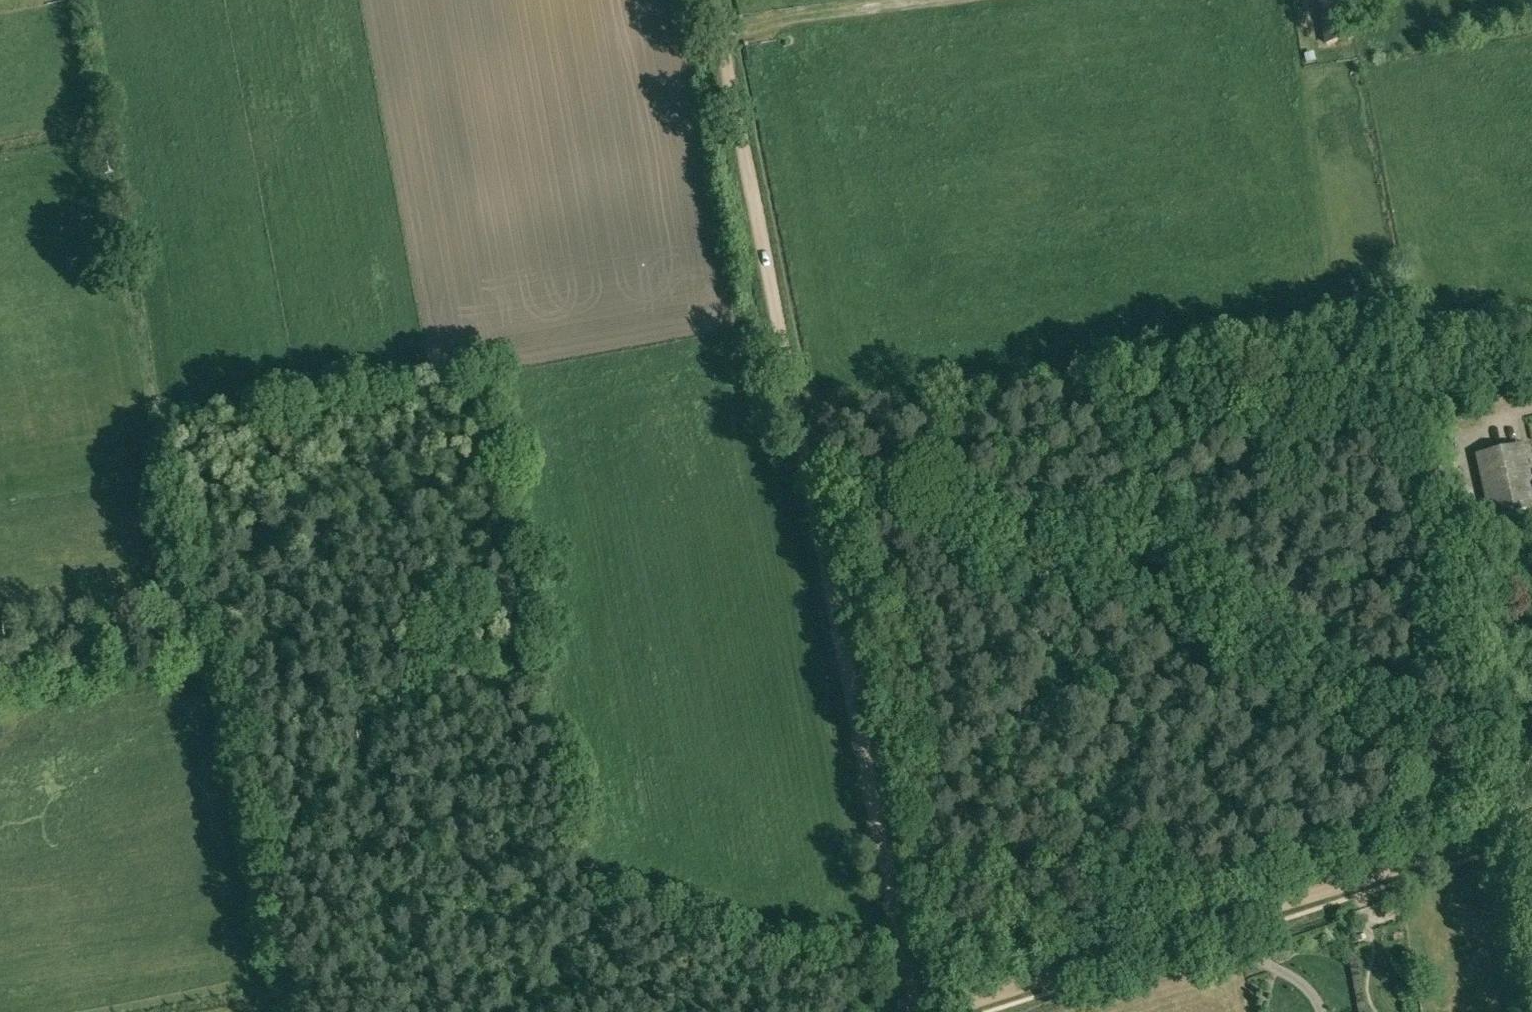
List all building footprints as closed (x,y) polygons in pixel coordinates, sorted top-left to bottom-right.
[(1353,41),(1347,0),(1316,0),(1324,46),(1353,41)] [(1475,456),(1489,518),(1531,509),(1531,479),(1530,479),(1522,446),(1475,456)]
